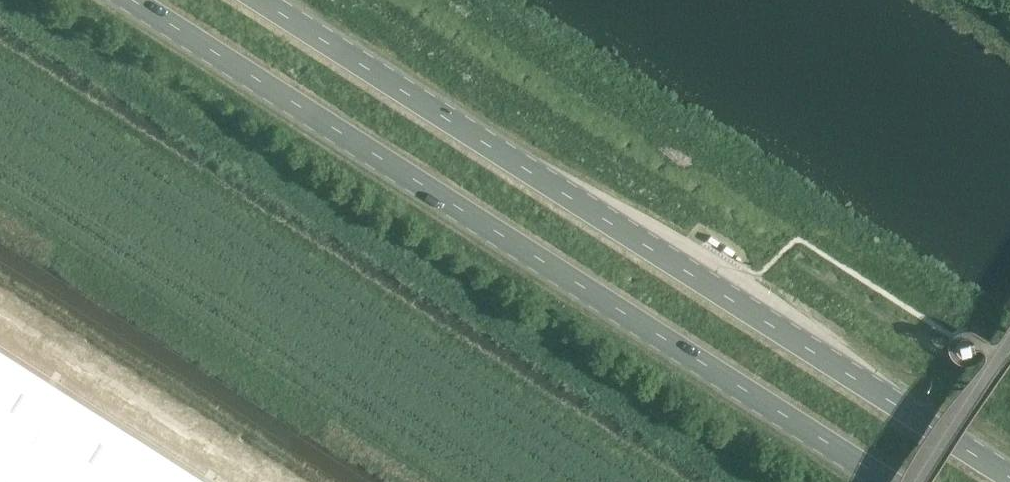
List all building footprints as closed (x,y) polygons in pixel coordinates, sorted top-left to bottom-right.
[(0,344),(0,481),(216,481),(0,344)]
